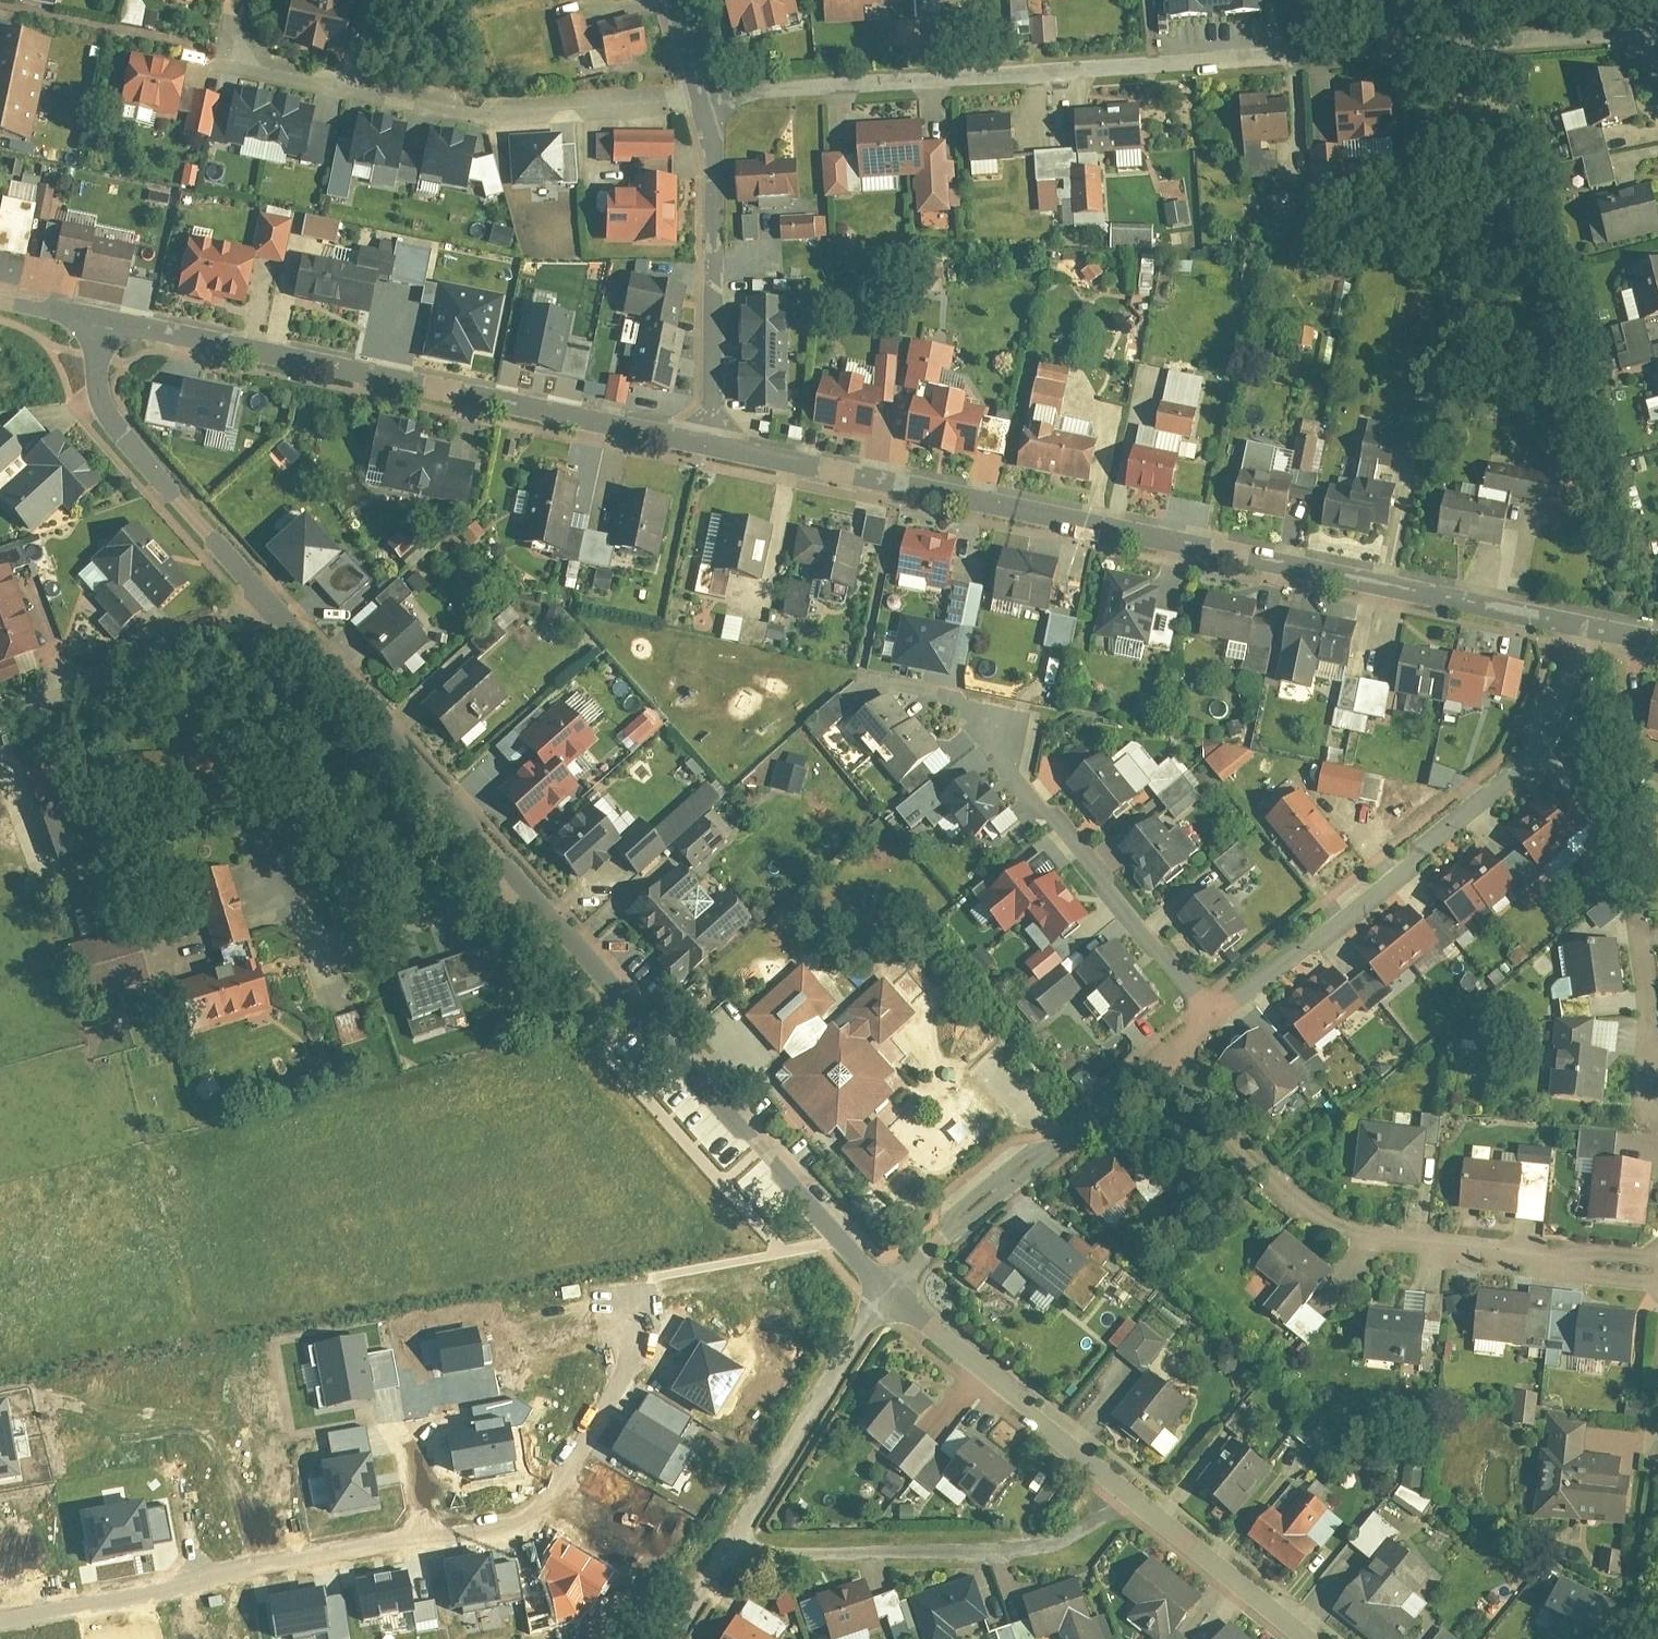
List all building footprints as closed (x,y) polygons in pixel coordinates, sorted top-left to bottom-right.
[(140,26),(144,2),(128,0),(126,0),(122,24),(140,26)] [(287,39),(350,53),(360,4),(341,0),(296,0),(287,39)] [(739,28),(752,26),(755,37),(796,27),(793,16),(802,13),(799,0),(732,0),(739,28)] [(1019,10),(1034,9),(1033,0),(1018,0),(1019,10)] [(1169,22),(1268,16),(1266,0),(1167,0),(1169,22)] [(1010,13),(1012,37),(1030,36),(1028,12),(1010,13)] [(588,16),(563,22),(572,59),(597,53),(588,16)] [(652,55),(643,17),(602,27),(612,65),(652,55)] [(1061,18),(1037,19),(1039,48),(1062,47),(1061,18)] [(926,22),(900,23),(902,47),(927,46),(927,36),(926,22)] [(0,31),(0,134),(34,139),(49,38),(0,31)] [(135,50),(121,105),(178,120),(193,65),(135,50)] [(1634,69),(1587,79),(1597,127),(1644,117),(1634,69)] [(1396,85),(1343,88),(1346,144),(1400,140),(1396,85)] [(1272,89),(1246,90),(1250,176),(1283,174),(1281,138),(1295,137),(1293,94),(1273,95),(1272,89)] [(187,90),(180,134),(210,139),(217,95),(187,90)] [(318,111),(237,92),(225,145),(306,163),(318,111)] [(1042,153),(1043,182),(1076,181),(1077,228),(1110,227),(1108,157),(1143,156),(1142,110),(1086,112),(1087,151),(1042,153)] [(413,123),(364,113),(358,143),(354,161),(360,162),(379,166),(375,182),(399,187),(401,181),(407,153),(413,123)] [(862,123),(866,196),(906,194),(905,175),(924,174),(926,212),(956,211),(952,137),(933,138),(932,120),(862,123)] [(970,124),(971,160),(1014,159),(1013,122),(970,124)] [(474,160),(479,139),(431,129),(425,157),(421,178),(468,188),(469,183),(474,160)] [(678,131),(620,131),(620,137),(620,160),(678,160),(678,131)] [(601,161),(620,160),(620,137),(601,137),(601,161)] [(559,139),(513,141),(516,188),(562,186),(559,139)] [(343,140),(332,195),(352,199),(360,162),(354,161),(358,143),(343,140)] [(1316,151),(1319,190),(1350,187),(1347,148),(1316,151)] [(828,152),(831,197),(857,196),(854,150),(828,152)] [(421,178),(425,157),(407,153),(401,181),(419,184),(421,178)] [(499,155),(474,160),(469,183),(486,183),(491,198),(506,194),(499,155)] [(798,155),(740,160),(744,206),(802,201),(798,155)] [(8,182),(20,183),(22,163),(10,162),(8,182)] [(609,217),(609,241),(680,242),(680,177),(641,177),(641,191),(615,191),(614,217),(609,217)] [(1617,244),(1657,234),(1657,187),(1657,183),(1606,195),(1617,244)] [(29,258),(42,204),(8,196),(3,216),(0,215),(0,251),(29,258)] [(1166,204),(1168,227),(1189,226),(1187,202),(1166,204)] [(286,263),(294,220),(266,215),(260,251),(258,258),(286,263)] [(310,215),(306,237),(338,243),(342,222),(310,215)] [(742,217),(743,240),(763,239),(761,216),(742,217)] [(787,218),(788,241),(830,239),(829,216),(787,218)] [(1114,221),(1113,245),(1156,247),(1157,222),(1114,221)] [(64,222),(56,259),(89,266),(86,277),(125,286),(134,246),(98,239),(100,230),(64,222)] [(260,251),(194,239),(184,296),(213,302),(215,293),(251,300),(258,258),(260,251)] [(402,244),(386,240),(383,253),(400,257),(402,244)] [(395,278),(400,257),(383,253),(365,249),(361,270),(381,275),(395,278)] [(361,270),(307,259),(299,297),(373,312),(381,275),(361,270)] [(1647,322),(1657,319),(1657,265),(1634,271),(1647,322)] [(915,294),(943,292),(942,270),(914,271),(915,294)] [(679,333),(688,287),(637,277),(629,313),(647,317),(645,326),(679,333)] [(505,299),(440,286),(426,358),(470,366),(472,353),(494,358),(505,299)] [(745,308),(747,403),(752,403),(753,413),(794,412),(792,302),(753,302),(753,308),(745,308)] [(574,319),(529,309),(516,366),(562,376),(574,319)] [(679,333),(645,326),(634,381),(677,390),(688,334),(679,333)] [(1314,347),(1316,330),(1303,329),(1302,345),(1314,347)] [(881,387),(819,375),(808,428),(870,441),(881,387)] [(614,377),(609,401),(629,405),(634,381),(614,377)] [(236,390),(190,380),(187,391),(180,427),(227,436),(236,390)] [(180,427),(187,391),(158,385),(151,421),(180,427)] [(993,403),(917,387),(904,449),(980,465),(993,403)] [(29,409),(6,430),(26,453),(37,443),(43,449),(55,438),(29,409)] [(392,473),(389,490),(473,504),(480,464),(439,457),(440,447),(423,444),(426,425),(386,418),(377,471),(392,473)] [(1108,433),(1037,418),(1026,471),(1097,486),(1108,433)] [(1302,422),(1302,437),(1318,437),(1319,423),(1302,422)] [(6,430),(0,435),(0,476),(26,453),(6,430)] [(107,481),(63,432),(55,438),(43,449),(30,461),(36,467),(3,497),(35,532),(68,503),(75,510),(107,481)] [(1294,476),(1316,482),(1326,443),(1305,437),(1294,476)] [(1186,457),(1133,446),(1124,491),(1177,502),(1186,457)] [(1303,481),(1236,467),(1226,514),(1293,527),(1303,481)] [(582,481),(540,473),(525,545),(557,552),(556,556),(614,568),(619,547),(665,557),(677,501),(627,491),(618,536),(572,526),(582,481)] [(1357,492),(1333,487),(1324,527),(1387,540),(1397,489),(1359,481),(1357,492)] [(1515,504),(1443,489),(1434,531),(1507,546),(1515,504)] [(777,527),(715,514),(702,575),(764,588),(777,527)] [(341,557),(306,517),(272,546),(307,586),(341,557)] [(195,581),(140,521),(95,561),(115,583),(101,596),(130,628),(159,602),(165,609),(195,581)] [(959,540),(909,529),(896,592),(946,603),(959,540)] [(868,543),(816,532),(805,585),(857,596),(868,543)] [(23,542),(0,550),(0,572),(14,567),(30,562),(23,542)] [(1060,558),(1004,547),(993,600),(1049,611),(1060,558)] [(370,582),(350,558),(318,586),(341,608),(370,582)] [(18,655),(41,648),(14,567),(0,572),(0,661),(18,655)] [(1139,581),(1111,575),(1097,641),(1149,652),(1162,592),(1137,587),(1139,581)] [(1266,601),(1203,588),(1193,637),(1256,650),(1266,601)] [(431,636),(395,599),(362,631),(398,667),(431,636)] [(1360,624),(1290,609),(1275,681),(1312,689),(1317,663),(1350,670),(1360,624)] [(1050,615),(1043,648),(1070,653),(1077,620),(1050,615)] [(725,617),(720,639),(763,647),(767,625),(725,617)] [(960,633),(905,621),(895,666),(951,678),(960,633)] [(1492,666),(1398,647),(1388,692),(1481,711),(1484,697),(1512,703),(1520,667),(1493,661),(1492,666)] [(25,677),(18,655),(0,661),(0,685),(25,677)] [(480,661),(427,705),(460,745),(514,701),(480,661)] [(832,735),(855,712),(839,697),(816,720),(832,735)] [(913,726),(891,701),(854,732),(876,757),(900,786),(941,753),(916,723),(913,726)] [(542,764),(507,794),(538,830),(585,789),(570,772),(602,745),(568,705),(524,743),(542,764)] [(648,709),(621,733),(635,749),(662,726),(648,709)] [(1110,753),(1074,783),(1107,823),(1153,784),(1164,797),(1192,772),(1181,760),(1167,772),(1140,740),(1116,760),(1110,753)] [(1228,744),(1210,760),(1230,783),(1263,754),(1228,744)] [(142,783),(223,779),(222,749),(140,753),(142,783)] [(24,762),(40,810),(77,798),(61,750),(24,762)] [(1329,762),(1322,792),(1366,803),(1373,772),(1329,762)] [(777,764),(773,791),(802,796),(806,769),(777,764)] [(1433,767),(1429,784),(1449,789),(1453,772),(1433,767)] [(1211,794),(1192,772),(1164,797),(1184,818),(1211,794)] [(925,794),(900,814),(926,846),(959,819),(980,844),(1015,814),(981,773),(938,809),(925,794)] [(600,807),(552,849),(581,883),(619,850),(641,876),(728,801),(713,784),(657,832),(647,820),(627,838),(600,807)] [(1595,823),(1565,784),(1538,805),(1541,810),(1568,844),(1595,823)] [(1310,789),(1274,819),(1323,879),(1360,849),(1310,789)] [(42,816),(57,864),(94,852),(78,804),(42,816)] [(1568,844),(1541,810),(1513,831),(1528,849),(1543,869),(1571,848),(1568,844)] [(1162,816),(1125,846),(1146,872),(1140,877),(1155,897),(1206,856),(1184,828),(1176,834),(1162,816)] [(1238,844),(1214,864),(1233,886),(1257,867),(1238,844)] [(1505,867),(1492,849),(1439,890),(1450,905),(1468,927),(1520,886),(1505,867)] [(1526,893),(1548,876),(1543,869),(1528,849),(1505,867),(1520,886),(1526,893)] [(691,863),(629,918),(690,986),(761,922),(732,890),(723,898),(691,863)] [(1032,863),(984,898),(1010,934),(1037,914),(1057,942),(1091,917),(1060,874),(1047,884),(1032,863)] [(170,986),(183,1037),(268,1015),(230,870),(195,879),(220,973),(170,986)] [(1219,885),(1182,915),(1219,961),(1256,931),(1219,885)] [(1609,900),(1587,913),(1597,930),(1619,917),(1609,900)] [(1447,951),(1471,932),(1468,927),(1450,905),(1426,924),(1444,947),(1447,951)] [(1426,924),(1415,909),(1362,950),(1377,969),(1391,987),(1444,947),(1426,924)] [(74,948),(87,1001),(148,985),(134,933),(74,948)] [(1120,940),(1081,971),(1127,1031),(1167,1000),(1120,940)] [(1622,940),(1570,947),(1578,1001),(1630,994),(1622,940)] [(477,951),(396,980),(417,1039),(465,1021),(459,1003),(491,991),(477,951)] [(1035,958),(1025,969),(1036,980),(1055,962),(1049,956),(1041,964),(1035,958)] [(811,961),(749,1017),(782,1054),(787,1049),(796,1059),(776,1076),(834,1140),(843,1132),(853,1143),(845,1151),(877,1186),(912,1155),(886,1127),(875,1137),(862,1123),(896,1093),(886,1082),(899,1071),(881,1052),(920,1017),(888,981),(835,1029),(825,1017),(845,999),(811,961)] [(1339,968),(1288,1007),(1319,1048),(1370,1008),(1354,987),(1339,968)] [(1373,1012),(1396,994),(1391,987),(1377,969),(1354,987),(1370,1008),(1373,1012)] [(1064,977),(1032,1003),(1047,1021),(1079,996),(1064,977)] [(361,1012),(335,1018),(342,1046),(367,1040),(361,1012)] [(1566,1020),(1558,1096),(1610,1101),(1614,1052),(1595,1050),(1597,1023),(1566,1020)] [(1309,1086),(1266,1032),(1227,1062),(1270,1116),(1309,1086)] [(1432,1128),(1367,1121),(1361,1178),(1426,1185),(1432,1128)] [(1624,1132),(1586,1128),(1584,1157),(1603,1159),(1621,1161),(1624,1132)] [(1526,1165),(1556,1169),(1558,1152),(1528,1149),(1526,1165)] [(1116,1152),(1079,1183),(1106,1216),(1144,1186),(1116,1152)] [(1526,1165),(1472,1159),(1467,1207),(1521,1213),(1526,1165)] [(1621,1161),(1603,1159),(1597,1220),(1648,1225),(1654,1164),(1621,1161)] [(1526,1165),(1521,1213),(1550,1216),(1556,1169),(1526,1165)] [(1076,1244),(1048,1221),(1030,1244),(1015,1262),(1064,1300),(1070,1292),(1089,1307),(1114,1275),(1105,1267),(1117,1252),(1105,1243),(1100,1249),(1083,1236),(1076,1244)] [(1030,1244),(1002,1222),(972,1260),(999,1282),(1015,1262),(1030,1244)] [(1338,1268),(1292,1230),(1262,1267),(1285,1286),(1269,1306),(1291,1325),(1310,1302),(1338,1268)] [(1536,1296),(1531,1344),(1554,1346),(1560,1290),(1537,1287),(1536,1296)] [(1536,1296),(1488,1290),(1482,1338),(1531,1344),(1536,1296)] [(1591,1293),(1560,1290),(1554,1346),(1552,1361),(1567,1363),(1568,1351),(1584,1352),(1589,1305),(1591,1293)] [(1431,1293),(1412,1291),(1410,1310),(1429,1312),(1431,1294),(1431,1293)] [(1447,1322),(1449,1296),(1431,1294),(1429,1312),(1429,1320),(1447,1322)] [(1313,1343),(1332,1320),(1310,1302),(1291,1325),(1313,1343)] [(1642,1311),(1589,1305),(1584,1352),(1584,1357),(1610,1360),(1637,1363),(1642,1311)] [(1410,1310),(1374,1307),(1370,1358),(1425,1363),(1429,1320),(1429,1312),(1410,1310)] [(1145,1324),(1135,1317),(1114,1342),(1124,1350),(1145,1324)] [(684,1353),(660,1394),(715,1426),(747,1371),(723,1357),(731,1345),(687,1319),(672,1346),(684,1353)] [(1171,1342),(1147,1322),(1145,1324),(1124,1350),(1149,1370),(1171,1342)] [(471,1323),(424,1332),(432,1377),(479,1368),(471,1323)] [(358,1339),(309,1347),(320,1411),(372,1403),(370,1393),(394,1389),(388,1354),(361,1359),(358,1339)] [(1192,1402),(1153,1371),(1118,1415),(1156,1446),(1171,1428),(1192,1402)] [(893,1376),(852,1431),(890,1459),(931,1404),(893,1376)] [(1542,1393),(1521,1390),(1518,1422),(1538,1424),(1542,1393)] [(625,1413),(599,1455),(652,1488),(655,1482),(668,1490),(691,1454),(675,1444),(689,1422),(649,1396),(635,1419),(625,1413)] [(19,1479),(5,1405),(0,1406),(0,1483),(19,1479)] [(1555,1413),(1544,1513),(1628,1522),(1632,1484),(1625,1483),(1627,1457),(1588,1453),(1592,1417),(1555,1413)] [(1338,1433),(1315,1415),(1300,1433),(1323,1452),(1338,1433)] [(500,1423),(444,1433),(452,1478),(508,1468),(500,1423)] [(1169,1456),(1183,1438),(1171,1428),(1156,1446),(1169,1456)] [(913,1485),(940,1451),(913,1430),(887,1464),(913,1485)] [(974,1445),(959,1433),(914,1484),(929,1497),(974,1445)] [(1277,1469),(1238,1438),(1202,1482),(1241,1514),(1277,1469)] [(1015,1472),(978,1441),(944,1481),(981,1512),(1015,1472)] [(334,1513),(378,1505),(370,1459),(327,1466),(334,1513)] [(582,1481),(555,1523),(608,1556),(611,1550),(624,1558),(647,1522),(632,1512),(646,1490),(605,1465),(591,1487),(582,1481)] [(1421,1515),(1429,1504),(1403,1485),(1395,1496),(1421,1515)] [(1335,1508),(1312,1490),(1290,1516),(1313,1534),(1335,1508)] [(138,1506),(76,1515),(83,1563),(142,1554),(140,1545),(172,1541),(167,1508),(139,1512),(138,1506)] [(1290,1516),(1279,1507),(1256,1535),(1301,1571),(1324,1543),(1313,1534),(1290,1516)] [(1403,1529),(1381,1512),(1355,1544),(1377,1561),(1395,1539),(1403,1529)] [(535,1586),(525,1600),(530,1632),(553,1627),(580,1612),(608,1574),(547,1536),(514,1570),(535,1586)] [(1395,1539),(1377,1561),(1339,1609),(1376,1638),(1410,1638),(1416,1632),(1401,1620),(1438,1574),(1395,1539)] [(1628,1552),(1608,1549),(1605,1570),(1626,1572),(1628,1552)] [(491,1553),(433,1562),(441,1614),(525,1600),(522,1587),(497,1591),(491,1553)] [(1152,1562),(1124,1598),(1139,1610),(1128,1624),(1147,1638),(1173,1638),(1202,1602),(1152,1562)] [(415,1570),(356,1581),(364,1627),(423,1617),(415,1570)] [(1570,1579),(1557,1606),(1563,1609),(1552,1632),(1567,1638),(1608,1638),(1624,1604),(1570,1579)] [(910,1597),(920,1638),(955,1638),(954,1636),(986,1628),(975,1582),(910,1597)] [(257,1598),(264,1638),(300,1638),(304,1638),(325,1635),(326,1638),(352,1638),(342,1583),(257,1598)] [(1088,1625),(1075,1583),(1024,1598),(1031,1623),(1036,1638),(1050,1638),(1058,1637),(1058,1638),(1112,1638),(1106,1619),(1088,1625)] [(816,1601),(830,1638),(865,1638),(877,1635),(860,1585),(816,1601)] [(905,1625),(894,1595),(867,1605),(879,1635),(905,1625)] [(736,1621),(724,1638),(765,1638),(736,1621)] [(997,1634),(999,1638),(1035,1638),(1031,1625),(997,1634)] [(1231,1627),(1222,1638),(1246,1638),(1231,1627)] [(1449,1627),(1440,1638),(1464,1638),(1449,1627)]
